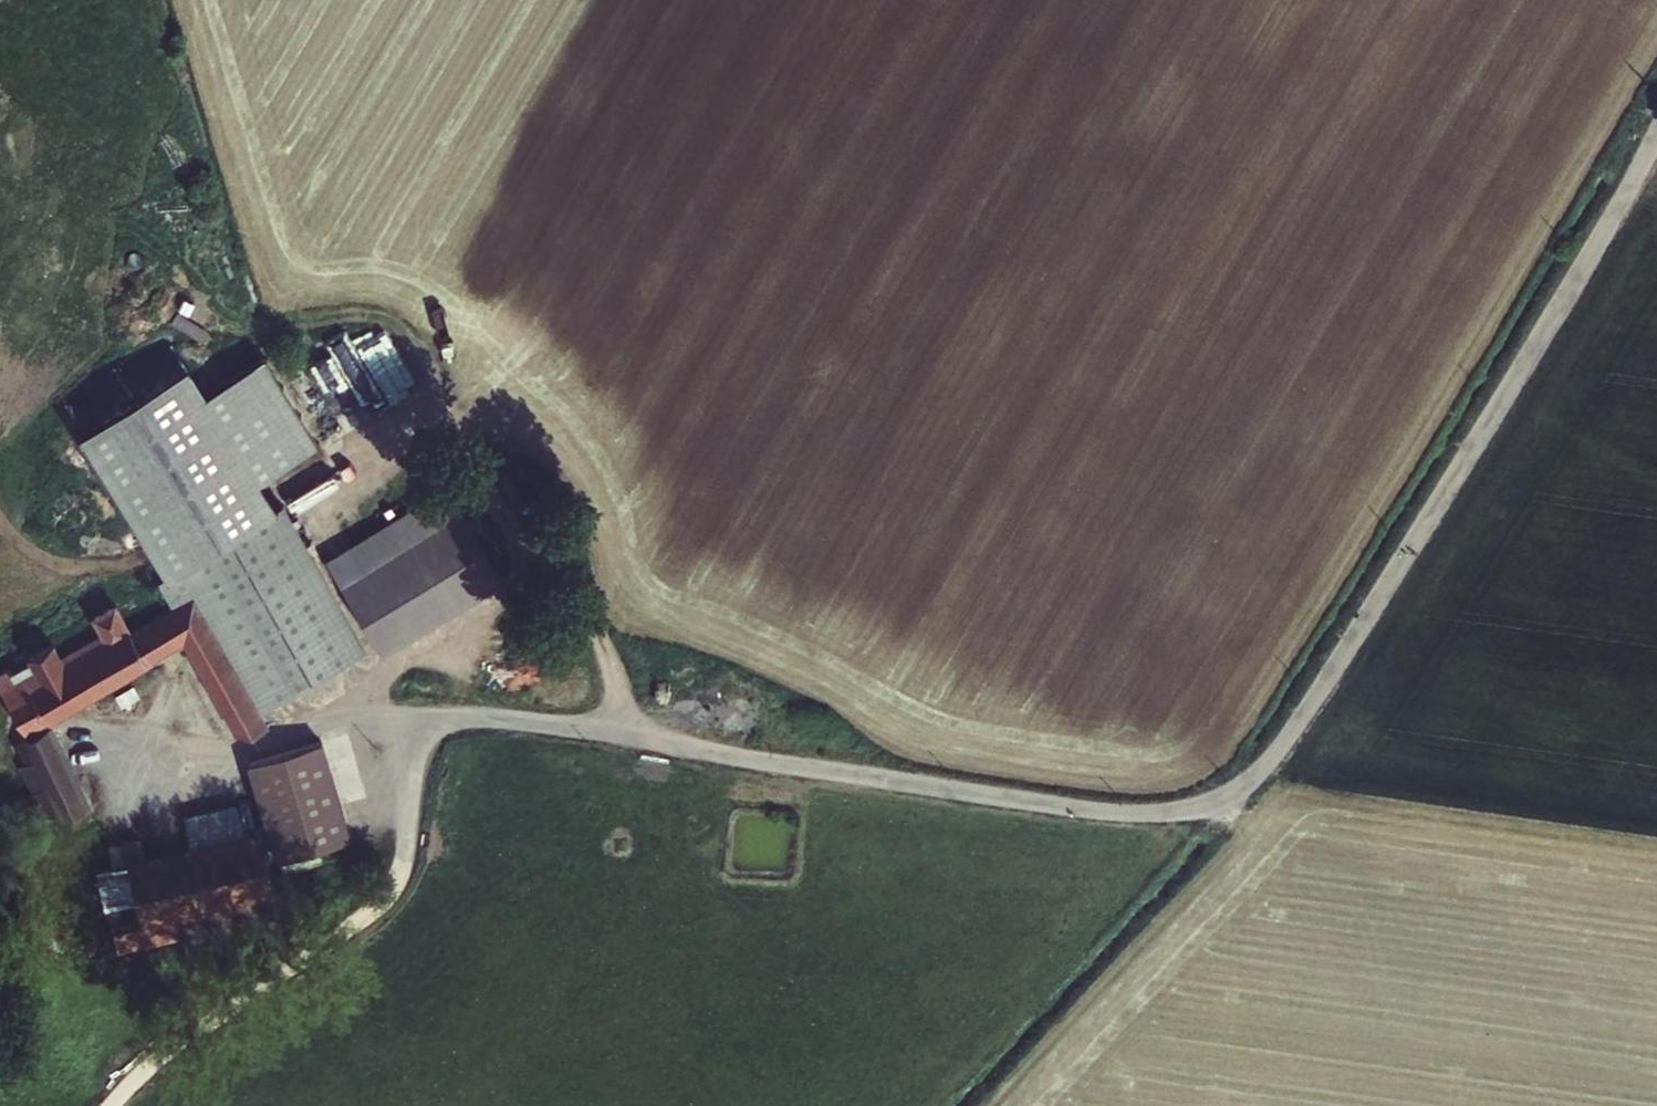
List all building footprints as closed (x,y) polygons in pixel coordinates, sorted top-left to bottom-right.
[(424,387),(386,317),(326,350),(364,419),(424,387)] [(179,568),(272,506),(255,477),(316,441),(265,353),(205,391),(186,364),(79,429),(164,574),(179,568)] [(503,580),(450,487),(328,559),(383,652),(503,580)] [(179,568),(194,594),(130,630),(115,603),(91,616),(100,633),(61,655),(54,641),(27,657),(29,660),(11,670),(10,667),(0,673),(0,685),(26,731),(184,640),(235,731),(249,733),(267,722),(258,706),(362,647),(278,502),(272,506),(179,568)] [(96,822),(51,725),(14,743),(23,763),(19,764),(31,790),(28,792),(38,813),(46,891),(73,891),(69,831),(96,822)] [(284,753),(316,850),(349,839),(315,742),(284,753)] [(252,760),(287,860),(304,854),(316,850),(284,753),(282,749),(252,760)] [(184,813),(192,846),(245,834),(236,801),(184,813)] [(180,919),(276,896),(275,892),(268,862),(260,830),(245,834),(192,846),(145,857),(140,837),(112,843),(117,865),(99,869),(118,950),(184,936),(180,919)] [(180,919),(184,936),(187,949),(206,945),(206,947),(287,927),(276,896),(180,919)]
